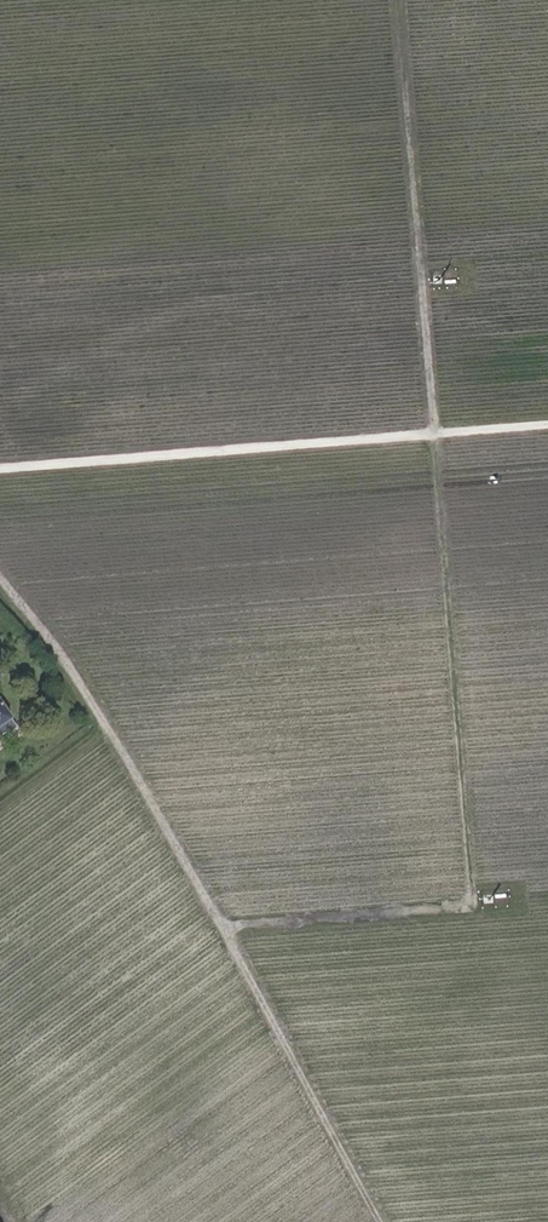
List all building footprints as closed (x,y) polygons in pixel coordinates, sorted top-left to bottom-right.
[(11,712),(0,696),(0,720),(11,712)] [(16,719),(11,712),(0,720),(0,730),(16,719)]
